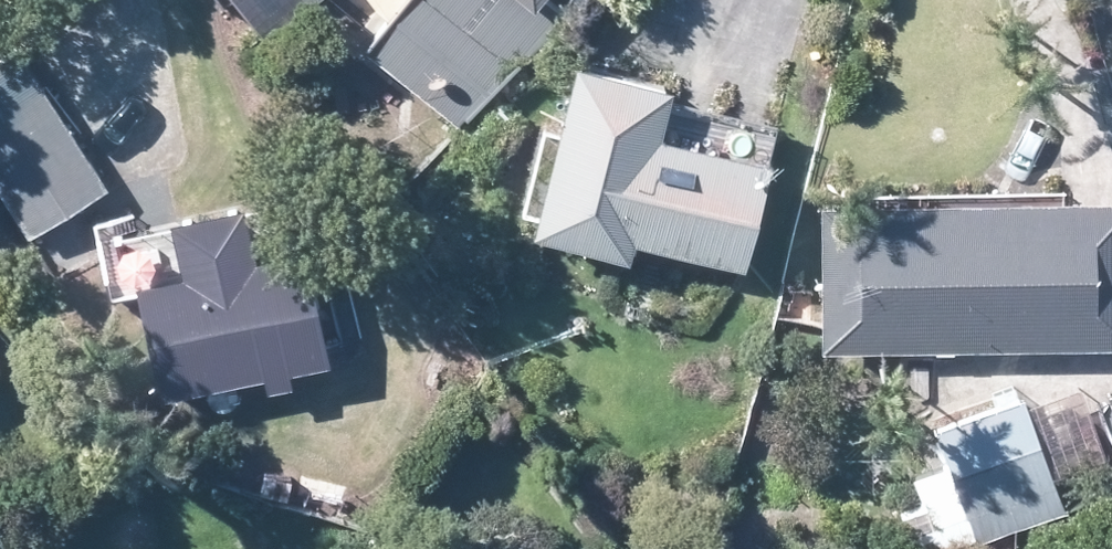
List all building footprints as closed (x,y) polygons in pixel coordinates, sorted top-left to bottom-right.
[(295,0),(246,0),(269,24),(295,0)] [(482,93),(557,0),(406,0),(376,37),(370,45),(426,89),(459,117),(462,119),(482,93)] [(36,231),(112,181),(25,42),(0,58),(0,174),(36,231)] [(781,146),(777,146),(670,119),(679,82),(682,69),(588,46),(569,119),(545,212),(544,222),(638,246),(645,222),(741,245),(756,248),(781,146)] [(1074,190),(1033,191),(1000,191),(830,191),(830,341),(944,340),(1111,340),(1111,191),(1074,190)] [(269,362),(340,347),(315,232),(244,247),(238,221),(184,232),(190,264),(145,273),(156,323),(169,383),(214,374),(236,370),(269,362)] [(944,347),(947,389),(988,387),(986,344),(944,347)] [(1072,504),(1032,392),(1003,403),(942,425),(954,456),(934,464),(918,470),(927,495),(902,503),(912,531),(917,529),(924,548),(945,548),(1072,504)]
